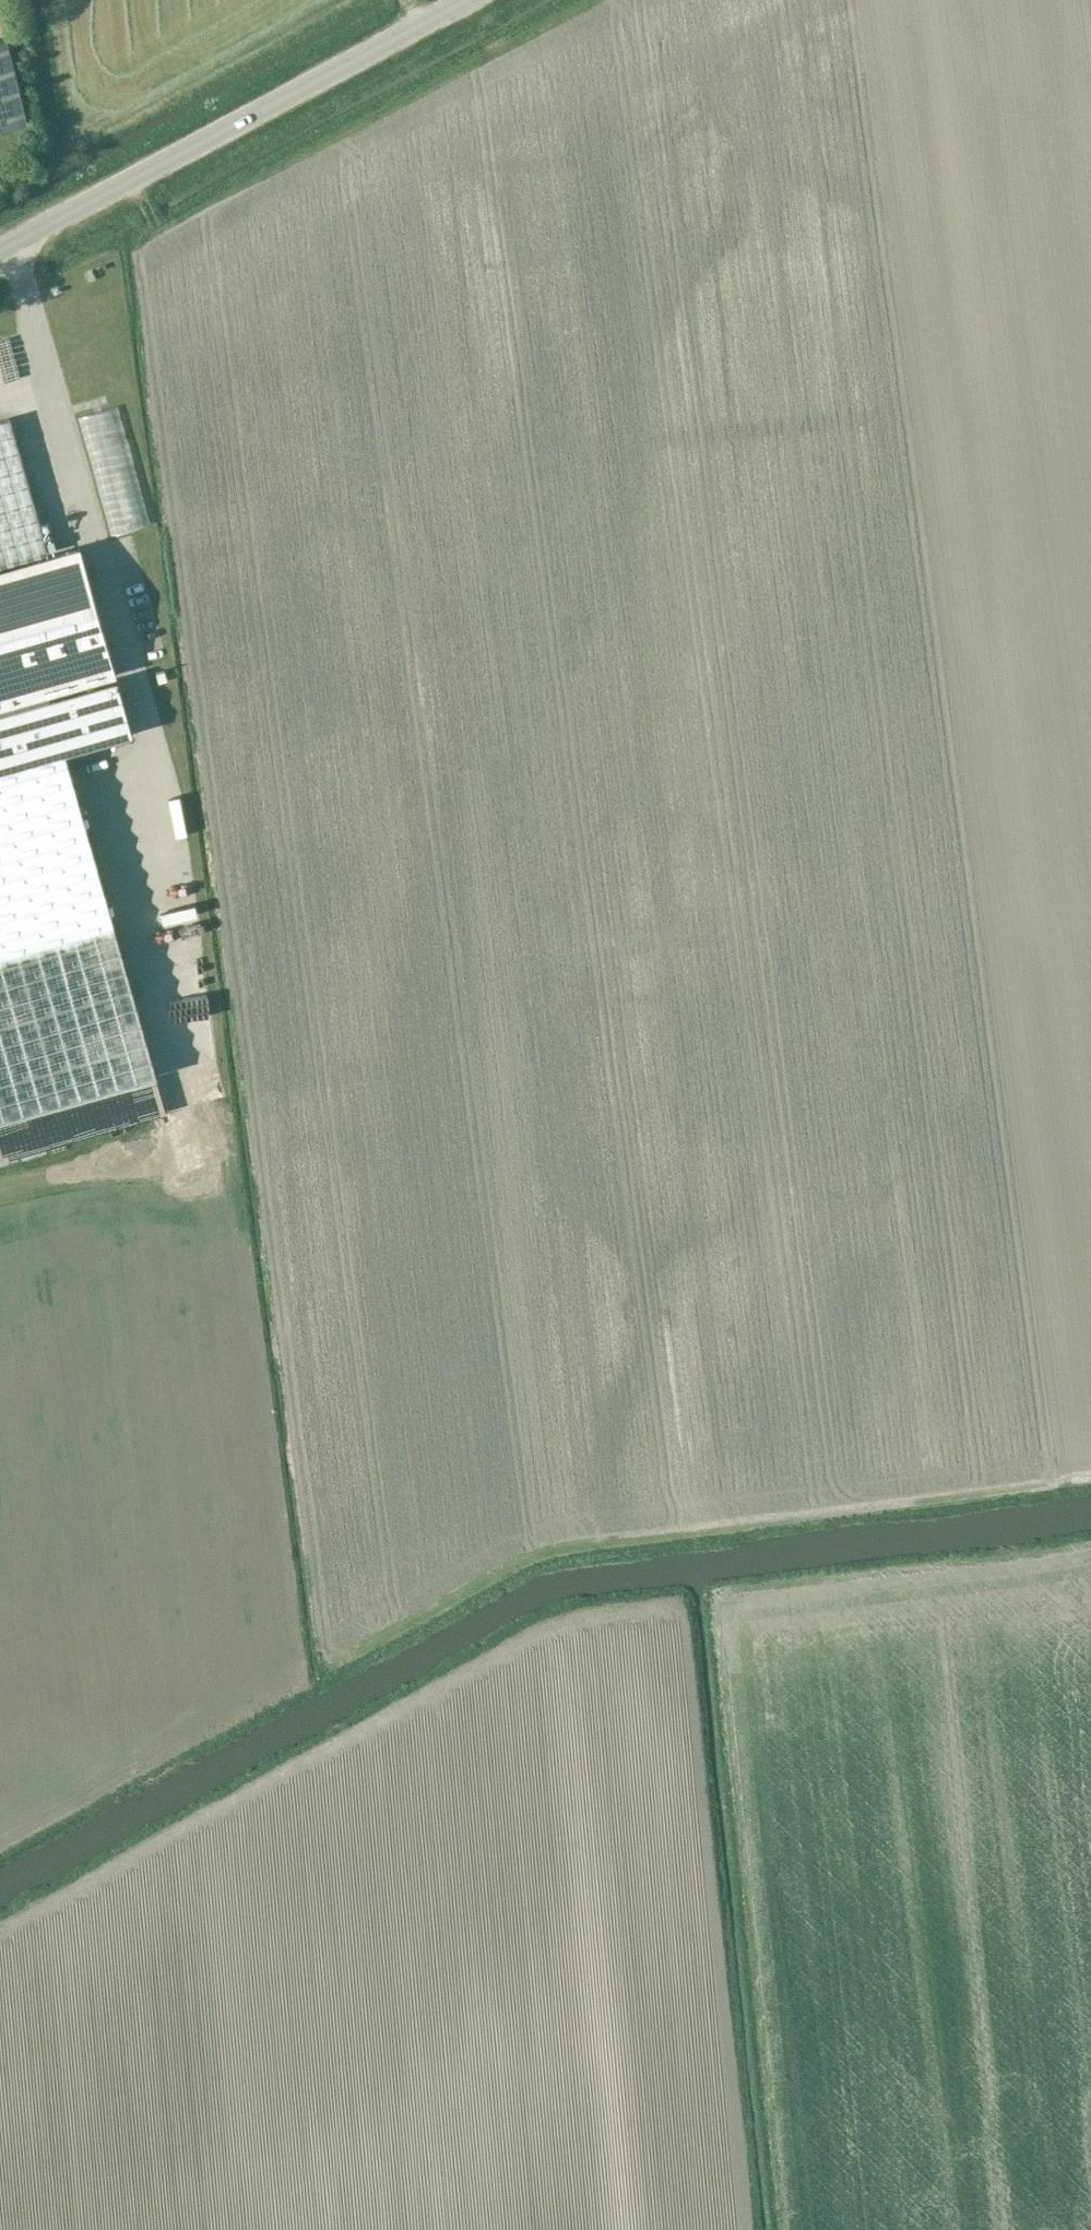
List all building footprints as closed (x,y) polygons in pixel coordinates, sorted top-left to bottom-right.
[(7,38),(0,40),(0,130),(28,123),(7,38)] [(0,406),(0,566),(79,543),(51,447),(23,455),(8,404),(0,406)] [(79,543),(0,566),(0,703),(115,670),(79,543)] [(157,1076),(84,820),(74,785),(66,753),(133,734),(117,677),(0,711),(0,1121),(157,1076)]
